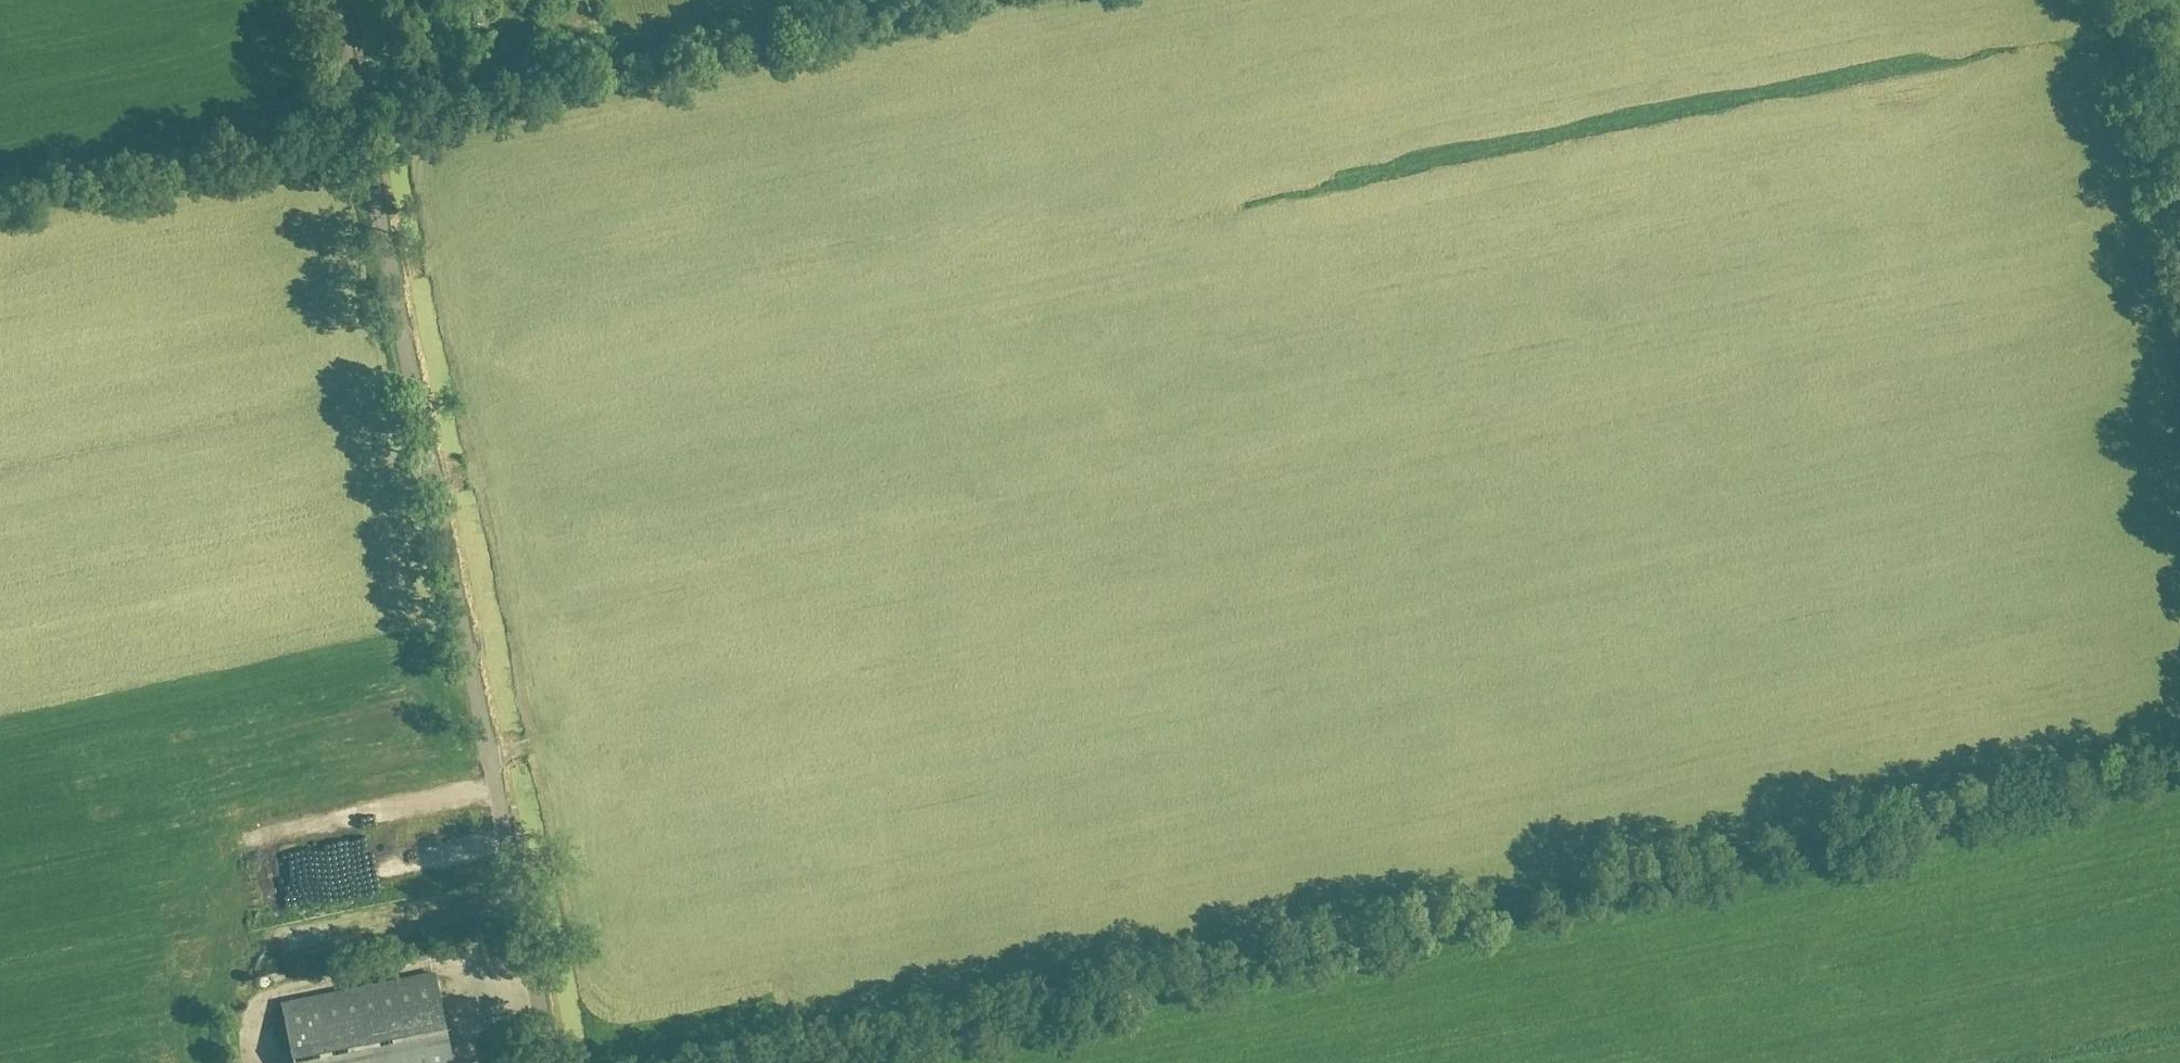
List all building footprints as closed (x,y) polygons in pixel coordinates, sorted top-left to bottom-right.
[(434,973),(281,1003),(293,1062),(451,1062),(434,973)]
